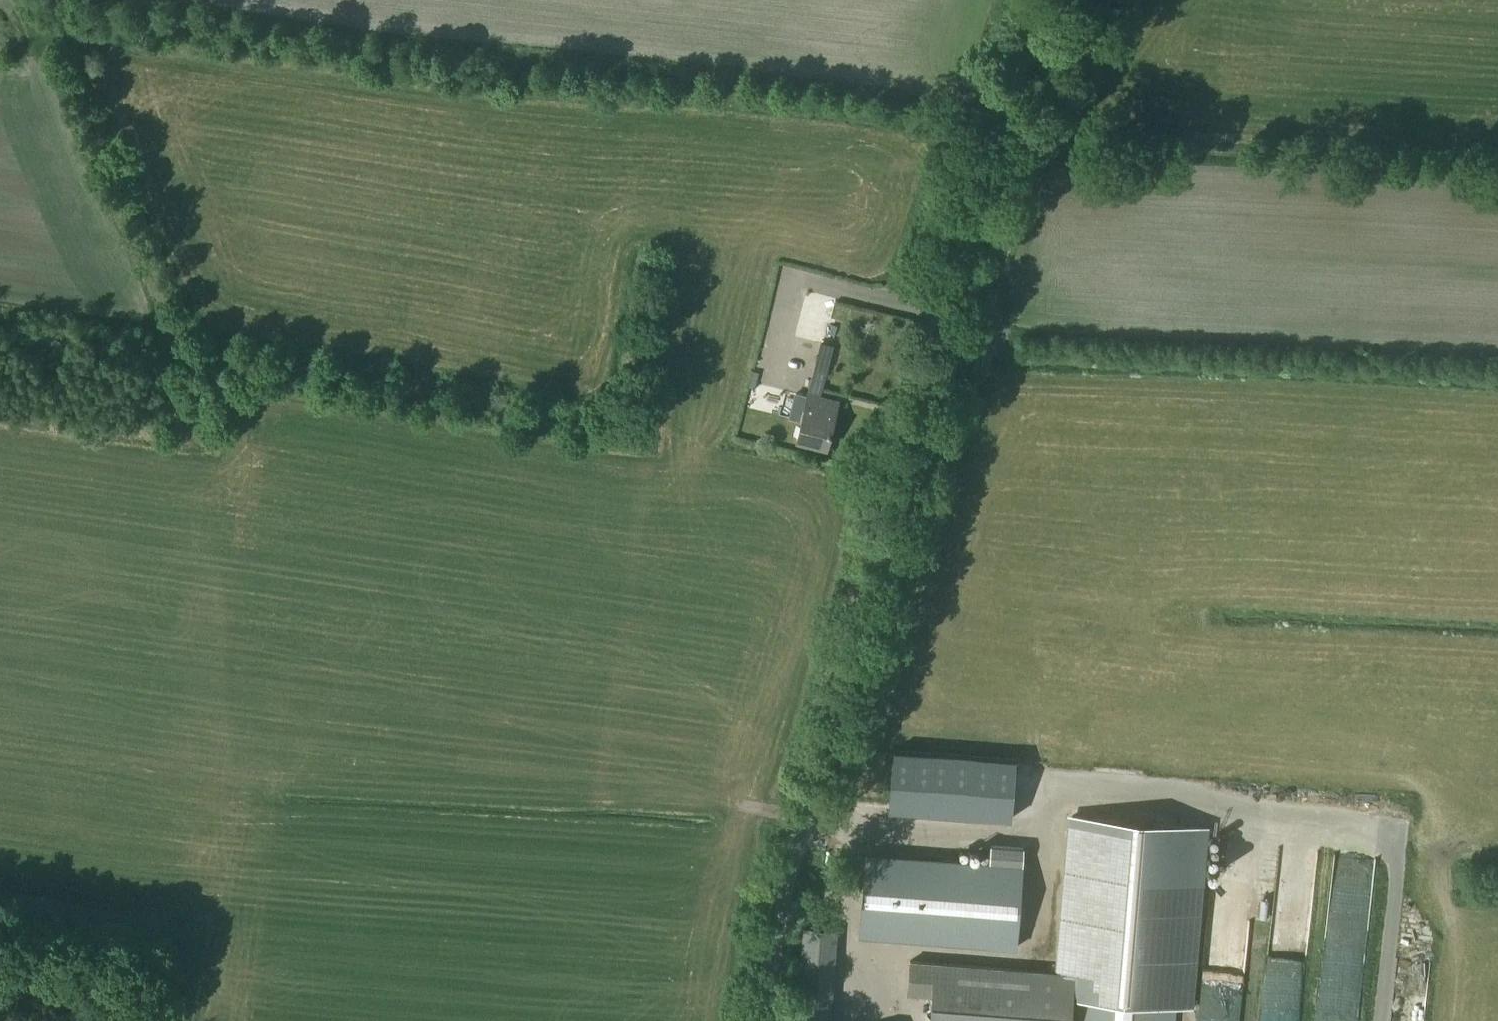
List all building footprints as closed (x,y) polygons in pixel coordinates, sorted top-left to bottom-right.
[(827,448),(838,402),(807,394),(796,440),(827,448)] [(1015,763),(1015,759),(894,750),(889,810),(966,815),(1011,819),(1015,763)] [(1205,829),(1073,820),(1063,970),(914,958),(912,989),(932,991),(930,1020),(1175,1020),(1176,1005),(1192,1006),(1205,829)] [(1017,948),(1023,865),(866,854),(860,936),(1017,948)] [(837,930),(803,927),(796,1020),(830,1020),(837,930)]
